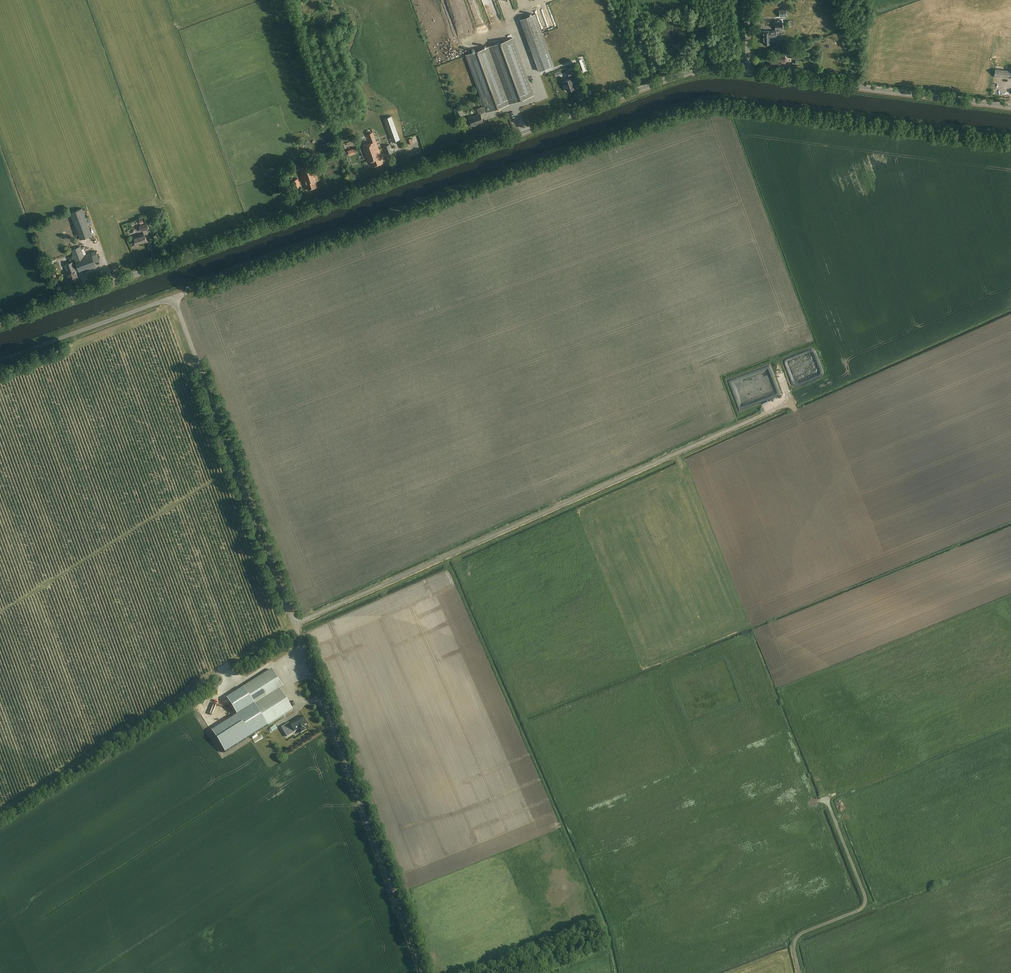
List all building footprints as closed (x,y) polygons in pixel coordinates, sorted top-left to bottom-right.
[(474,12),(472,9),(473,8),(471,5),(473,3),(473,4),(474,6),(475,5),(476,8),(475,9),(476,13),(478,17),(479,19),(481,18),(479,13),(481,12),(480,11),(478,7),(477,7),(475,0),(466,0),(466,2),(471,1),(468,3),(470,6),(472,13),(474,12)] [(787,16),(786,9),(779,10),(780,17),(787,16)] [(775,33),(775,30),(762,31),(762,39),(763,39),(763,44),(770,43),(770,37),(771,37),(771,33),(775,33)] [(549,51),(543,36),(528,41),(534,57),(549,51)] [(485,106),(487,111),(487,112),(534,95),(513,38),(489,46),(466,55),(485,106)] [(565,57),(567,65),(575,63),(573,55),(565,57)] [(785,56),(778,56),(777,58),(770,58),(770,65),(780,66),(781,62),(784,62),(785,56)] [(576,74),(574,69),(567,71),(569,76),(570,79),(563,81),(565,86),(564,87),(565,90),(567,90),(567,91),(575,88),(573,82),(574,82),(572,78),(571,76),(576,74)] [(997,70),(996,76),(1010,78),(1010,72),(997,70)] [(480,114),(487,111),(485,106),(477,109),(479,114),(469,117),(472,126),(473,125),(474,126),(476,125),(477,124),(483,122),(480,114)] [(394,118),(386,121),(392,138),(400,136),(394,118)] [(382,158),(373,133),(368,135),(370,143),(362,146),(368,162),(372,161),(373,166),(383,163),(381,159),(382,158)] [(394,153),(391,144),(383,147),(386,155),(394,153)] [(319,180),(313,163),(299,168),(305,186),(306,186),(308,190),(317,186),(315,181),(319,180)] [(301,186),(298,179),(292,181),(295,188),(301,186)] [(92,235),(82,208),(70,212),(80,240),(92,235)] [(149,229),(147,223),(139,226),(141,232),(149,229)] [(147,241),(144,234),(141,235),(141,236),(134,238),(136,245),(143,242),(143,243),(147,241)] [(84,255),(80,246),(71,250),(75,261),(64,265),(70,281),(79,278),(76,271),(79,270),(80,272),(85,270),(85,271),(96,266),(95,262),(99,261),(96,251),(84,255)] [(243,688),(227,699),(251,737),(268,726),(293,710),(280,689),(283,687),(272,670),(243,688)] [(307,724),(302,716),(289,725),(294,732),(298,730),(301,733),(307,730),(304,726),(307,724)]
